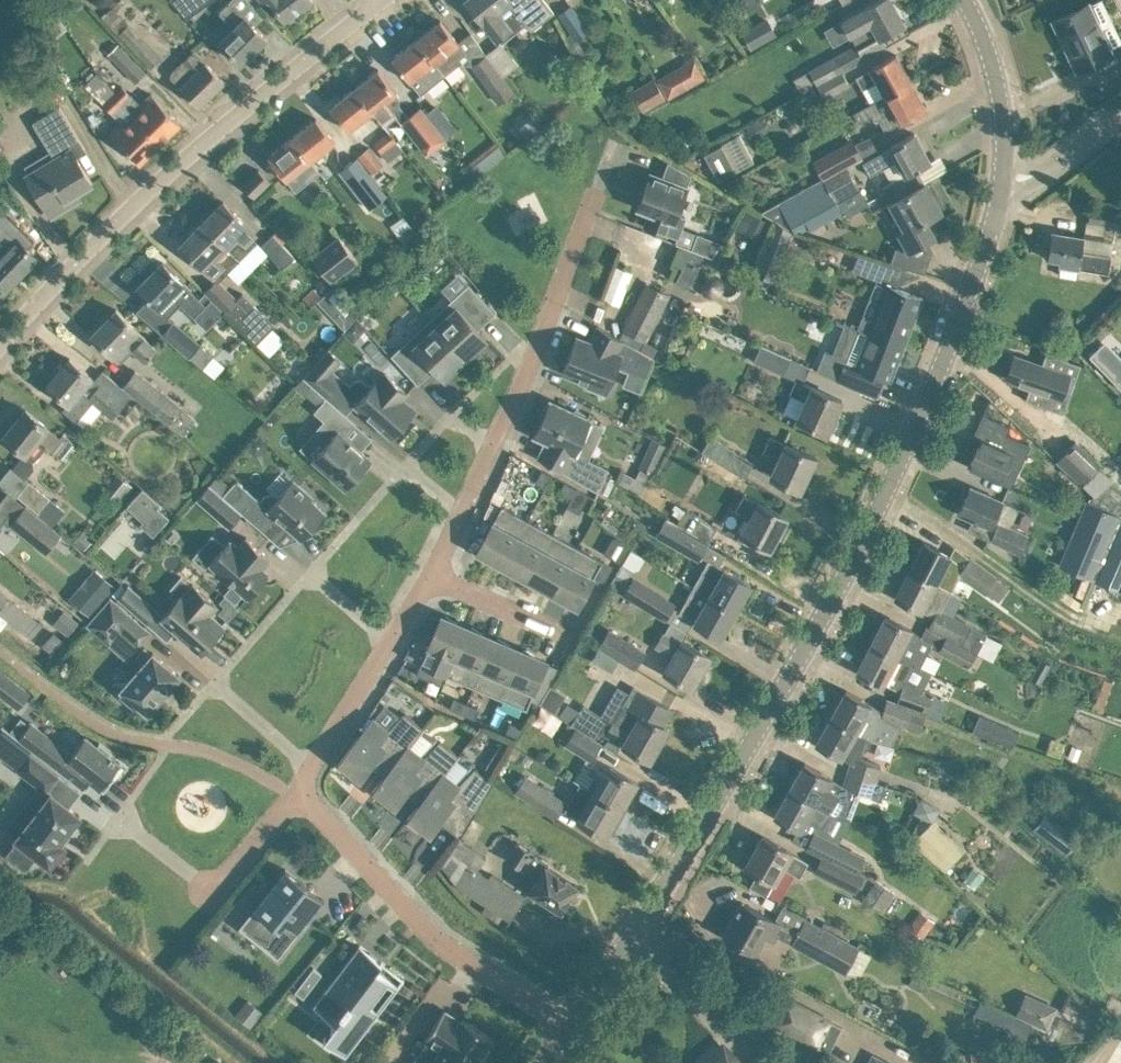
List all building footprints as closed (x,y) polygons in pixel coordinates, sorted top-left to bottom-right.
[(102,17),(151,66),(161,56),(116,11),(127,1),(126,0),(119,0),(102,17)] [(186,17),(202,6),(197,0),(174,0),(186,17)] [(254,26),(264,16),(255,7),(250,2),(248,0),(231,0),(219,12),(234,27),(220,41),(241,62),(245,59),(247,61),(258,51),(255,49),(266,38),(254,26)] [(284,20),(311,0),(268,0),(284,20)] [(479,16),(483,21),(484,21),(495,35),(519,16),(531,31),(554,13),(544,0),(467,0),(479,16)] [(855,43),(857,42),(866,57),(886,46),(880,36),(904,23),(891,0),(876,0),(863,8),(842,20),(855,43)] [(590,29),(572,3),(557,14),(570,32),(566,34),(585,61),(591,57),(578,39),(590,29)] [(1078,70),(1111,53),(1088,4),(1054,20),(1078,70)] [(767,17),(741,31),(751,49),(777,34),(767,17)] [(440,19),(416,38),(434,61),(445,74),(462,61),(459,57),(466,52),(458,41),(454,37),(440,19)] [(416,38),(392,57),(405,75),(410,80),(420,93),(445,74),(434,61),(416,38)] [(500,41),(486,52),(504,75),(518,63),(500,41)] [(806,91),(843,70),(866,57),(857,42),(855,43),(809,68),(809,69),(794,78),(801,93),(805,91),(806,91)] [(118,43),(108,52),(136,81),(145,71),(118,43)] [(224,80),(209,64),(206,61),(205,61),(194,49),(182,61),(172,70),(170,76),(198,105),(224,80)] [(470,64),(498,103),(515,91),(486,52),(470,64)] [(885,94),(911,80),(896,53),(870,67),(871,68),(855,76),(862,88),(877,80),(885,94)] [(702,77),(694,62),(676,72),(684,86),(702,77)] [(378,68),(354,87),(372,110),(384,125),(385,124),(385,123),(394,116),(395,116),(400,122),(406,118),(408,116),(398,104),(399,99),(398,95),(396,92),(396,91),(392,85),(378,68)] [(824,98),(850,84),(843,70),(806,91),(812,102),(824,97),(824,98)] [(645,109),(663,99),(652,79),(634,90),(645,109)] [(926,107),(911,80),(885,94),(854,111),(859,121),(872,114),(874,119),(878,117),(885,129),(900,121),(926,107)] [(159,142),(180,122),(151,93),(140,105),(121,84),(113,91),(114,92),(112,94),(159,142)] [(354,87),(330,106),(343,124),(348,129),(372,110),(354,87)] [(139,162),(159,142),(112,94),(103,102),(122,121),(110,133),(139,162)] [(26,175),(50,215),(80,198),(76,191),(91,182),(77,157),(87,151),(59,105),(32,121),(54,158),(26,175)] [(408,116),(406,118),(423,139),(418,143),(417,144),(426,156),(446,140),(445,139),(437,128),(425,113),(419,106),(408,116)] [(316,117),(292,136),(310,159),(334,140),(316,117)] [(403,149),(386,127),(383,129),(386,132),(373,142),(389,161),(396,155),(402,161),(408,156),(403,149)] [(890,147),(873,156),(863,161),(871,174),(897,159),(905,173),(883,186),(891,201),(924,182),(916,168),(930,160),(914,132),(890,146),(890,147)] [(740,134),(704,154),(718,180),(754,161),(740,134)] [(320,171),(310,159),(292,136),(268,155),(295,190),(320,171)] [(813,160),(823,177),(824,180),(847,166),(848,168),(865,158),(852,138),(813,160)] [(358,154),(372,172),(383,164),(369,146),(358,154)] [(339,169),(369,208),(386,194),(357,156),(339,169)] [(856,190),(859,189),(848,168),(847,166),(824,180),(836,201),(841,199),(848,212),(864,203),(856,190)] [(258,169),(242,185),(254,196),(270,180),(258,169)] [(687,186),(650,172),(637,207),(650,211),(644,226),(666,234),(666,232),(678,236),(685,216),(677,213),(687,186)] [(836,201),(824,180),(823,177),(761,211),(787,227),(793,225),(795,230),(809,226),(810,228),(841,210),(836,201)] [(932,195),(924,182),(891,201),(882,206),(889,217),(897,213),(898,215),(906,228),(898,233),(908,251),(939,234),(929,217),(941,210),(939,207),(943,204),(936,193),(932,195)] [(245,222),(239,216),(223,200),(201,222),(239,260),(250,248),(246,243),(256,233),(245,223),(245,222)] [(1116,225),(1120,226),(1120,211),(1090,206),(1088,220),(1116,225)] [(404,215),(391,224),(399,235),(411,225),(404,215)] [(792,230),(774,220),(764,248),(782,256),(792,230)] [(227,271),(239,260),(201,222),(180,244),(202,266),(202,265),(213,276),(223,267),(227,271)] [(14,282),(38,258),(22,242),(16,236),(15,237),(6,228),(0,234),(0,268),(14,282)] [(1052,231),(1047,258),(1060,260),(1058,273),(1077,276),(1079,267),(1109,271),(1111,255),(1083,250),(1085,236),(1052,231)] [(697,233),(692,248),(712,255),(718,244),(712,242),(713,239),(697,233)] [(272,234),(261,245),(280,265),(292,253),(272,234)] [(339,234),(311,255),(331,281),(335,278),(354,264),(359,261),(339,234)] [(701,260),(689,254),(676,279),(688,285),(701,260)] [(162,262),(138,286),(149,297),(154,302),(158,306),(168,315),(180,303),(185,308),(193,317),(194,316),(205,305),(212,298),(205,291),(199,298),(182,282),(183,282),(178,277),(162,262)] [(14,282),(0,268),(0,297),(14,282)] [(217,279),(205,291),(212,298),(224,310),(238,323),(257,342),(265,334),(275,324),(243,292),(240,294),(236,298),(218,281),(217,279)] [(429,318),(465,357),(486,338),(477,328),(495,312),(468,283),(429,318)] [(868,332),(903,346),(923,297),(887,283),(868,332)] [(645,340),(668,295),(646,284),(623,329),(645,340)] [(331,287),(318,300),(335,317),(348,304),(331,287)] [(137,329),(132,324),(116,308),(91,333),(112,354),(120,361),(132,350),(144,362),(156,349),(136,329),(137,329)] [(465,357),(429,318),(390,354),(417,383),(435,367),(444,376),(465,357)] [(162,331),(204,367),(214,355),(172,319),(162,331)] [(606,393),(617,365),(618,363),(629,367),(629,368),(646,375),(654,356),(597,325),(589,340),(576,335),(562,372),(586,381),(585,385),(606,393)] [(903,346),(868,332),(857,363),(825,351),(818,370),(840,380),(858,387),(864,370),(890,380),(903,346)] [(785,374),(792,358),(752,340),(746,354),(755,357),(754,359),(785,374)] [(1089,355),(1120,387),(1120,365),(1100,344),(1089,355)] [(328,374),(333,368),(341,359),(330,349),(305,377),(325,395),(337,382),(328,374)] [(1014,354),(1006,377),(1026,384),(1030,386),(1025,399),(1063,412),(1080,364),(1046,352),(1042,364),(1035,361),(1014,354)] [(131,394),(119,384),(102,370),(94,379),(69,357),(47,384),(68,402),(62,409),(74,419),(91,399),(112,417),(131,394)] [(182,407),(135,369),(123,385),(183,433),(195,418),(182,407)] [(394,432),(397,434),(407,423),(404,420),(407,417),(405,415),(412,406),(403,398),(408,392),(385,372),(380,378),(378,376),(370,386),(358,375),(350,383),(346,380),(339,387),(356,402),(354,403),(391,436),(394,432)] [(839,419),(834,415),(842,399),(812,385),(811,386),(795,379),(789,393),(805,400),(797,417),(827,431),(828,429),(833,431),(839,419)] [(327,441),(312,459),(345,487),(371,459),(344,435),(356,422),(326,396),(313,411),(323,419),(314,430),(327,441)] [(546,440),(538,457),(598,491),(609,467),(579,454),(587,436),(583,435),(590,419),(585,417),(585,413),(576,408),(572,410),(550,400),(548,404),(544,405),(540,414),(542,417),(534,435),(546,440)] [(47,426),(43,422),(26,408),(4,436),(33,459),(37,456),(44,448),(45,444),(53,450),(56,452),(65,441),(47,426)] [(1017,470),(1019,464),(1028,444),(1012,437),(1012,435),(981,421),(974,435),(981,438),(968,465),(1000,479),(1007,465),(1017,470)] [(711,434),(701,451),(726,466),(733,452),(735,449),(711,434)] [(816,457),(796,447),(786,442),(786,443),(770,435),(763,449),(779,457),(771,474),(800,488),(816,457)] [(668,446),(655,439),(639,467),(653,474),(668,446)] [(1075,439),(1056,460),(1061,465),(1062,466),(1078,481),(1081,484),(1101,463),(1075,439)] [(551,474),(541,469),(535,481),(545,486),(551,474)] [(117,472),(104,487),(118,500),(123,495),(124,496),(133,485),(117,472)] [(209,482),(222,494),(242,512),(276,542),(289,527),(296,533),(304,525),(308,528),(324,510),(310,498),(312,496),(293,479),(280,494),(274,492),(269,493),(263,495),(260,499),(236,478),(230,485),(217,474),(209,482)] [(65,509),(29,480),(17,494),(38,511),(37,512),(53,524),(65,509)] [(559,491),(571,497),(576,488),(564,481),(559,491)] [(222,494),(209,482),(196,498),(229,527),(242,512),(222,494)] [(666,498),(645,485),(640,495),(660,507),(666,498)] [(142,486),(126,505),(143,520),(140,523),(153,534),(169,516),(158,506),(161,503),(142,486)] [(1003,500),(990,495),(970,486),(958,512),(973,519),(968,528),(1020,553),(1028,535),(1009,526),(1018,508),(1002,501),(1003,500)] [(571,497),(567,505),(579,512),(584,504),(589,494),(576,488),(571,497)] [(741,532),(751,538),(770,548),(787,516),(758,501),(743,493),(735,508),(750,516),(741,532)] [(1079,519),(1111,532),(1092,578),(1120,591),(1120,590),(1120,515),(1087,501),(1079,519)] [(25,504),(17,515),(0,503),(0,530),(2,527),(1,525),(4,520),(10,524),(45,553),(61,533),(25,504)] [(493,558),(502,563),(527,518),(501,505),(477,550),(480,551),(479,554),(492,559),(493,558)] [(695,512),(686,528),(709,541),(716,529),(718,526),(695,512)] [(552,532),(527,518),(502,563),(505,565),(504,568),(517,573),(518,572),(528,577),(552,532)] [(1079,519),(1059,565),(1092,578),(1111,532),(1079,519)] [(553,591),(578,546),(552,532),(528,577),(530,579),(529,582),(542,586),(542,585),(553,591)] [(208,562),(248,597),(262,580),(260,579),(264,574),(267,575),(269,572),(262,566),(270,557),(246,536),(238,545),(230,538),(208,562)] [(698,570),(708,550),(684,537),(673,557),(698,570)] [(638,567),(645,552),(613,538),(607,552),(638,567)] [(910,568),(950,590),(959,573),(985,593),(986,592),(998,600),(1008,586),(996,578),(997,577),(970,556),(963,565),(950,555),(943,551),(924,541),(910,568)] [(603,560),(578,546),(553,591),(555,592),(554,595),(567,600),(568,599),(579,605),(592,580),(602,585),(609,571),(599,566),(603,560)] [(751,583),(731,572),(725,568),(708,559),(693,586),(735,610),(751,583)] [(941,608),(950,590),(910,568),(895,596),(915,606),(936,615),(930,625),(960,641),(994,660),(998,653),(979,642),(984,632),(941,608)] [(220,628),(223,625),(209,612),(216,604),(193,584),(192,585),(181,575),(170,587),(171,588),(168,592),(176,599),(162,615),(197,646),(204,638),(208,642),(211,639),(214,642),(223,631),(220,628)] [(100,576),(74,605),(89,619),(109,595),(112,593),(115,589),(100,576)] [(667,618),(674,605),(650,591),(653,586),(639,578),(629,594),(667,618)] [(128,583),(117,596),(146,622),(158,609),(128,583)] [(678,612),(701,626),(720,636),(735,610),(693,586),(678,612)] [(22,631),(34,615),(10,597),(0,589),(0,614),(22,631)] [(121,629),(138,644),(149,631),(109,595),(89,619),(86,622),(109,642),(121,629)] [(430,640),(420,635),(406,657),(447,674),(467,627),(457,623),(457,622),(445,615),(444,617),(440,616),(430,640)] [(921,635),(905,625),(885,615),(871,643),(911,663),(919,667),(919,668),(927,652),(915,646),(921,635)] [(683,640),(687,631),(671,620),(657,645),(674,655),(665,670),(692,686),(709,655),(683,640)] [(473,686),(493,639),(483,634),(483,633),(472,626),(470,629),(467,627),(447,674),(473,686)] [(600,645),(618,657),(634,666),(644,651),(609,629),(600,645)] [(42,644),(53,654),(66,640),(53,631),(42,644)] [(946,635),(939,649),(970,665),(977,652),(946,635)] [(493,639),(473,686),(500,697),(520,650),(509,645),(510,644),(498,637),(496,640),(493,639)] [(919,667),(911,663),(871,643),(857,670),(883,683),(884,682),(894,687),(901,690),(897,701),(926,711),(941,717),(948,699),(934,694),(935,692),(924,688),(931,673),(919,668),(919,667)] [(138,702),(147,711),(179,675),(153,651),(151,652),(143,645),(135,655),(143,662),(121,688),(124,690),(120,694),(134,707),(138,702)] [(526,708),(547,662),(535,657),(536,655),(524,648),(522,651),(520,650),(500,697),(526,708)] [(7,698),(18,684),(0,670),(0,692),(7,698)] [(565,695),(549,686),(538,704),(554,713),(565,695)] [(614,720),(606,733),(623,744),(631,748),(650,759),(658,745),(668,727),(661,724),(670,707),(633,686),(629,691),(623,703),(614,720)] [(883,709),(871,703),(846,689),(831,716),(871,739),(891,745),(902,725),(919,731),(926,711),(897,701),(887,697),(883,709)] [(449,707),(462,712),(466,702),(453,697),(449,707)] [(571,723),(581,709),(568,701),(559,715),(562,718),(570,722),(571,723)] [(479,707),(466,702),(462,712),(475,717),(479,707)] [(369,765),(383,776),(408,746),(424,727),(404,711),(387,729),(372,718),(336,764),(337,765),(338,764),(350,774),(352,771),(360,777),(369,765)] [(972,731),(1009,746),(1019,730),(979,713),(972,731)] [(861,758),(871,739),(831,716),(815,742),(841,757),(841,756),(851,761),(847,771),(878,781),(883,766),(861,758)] [(590,760),(601,742),(576,726),(575,726),(570,722),(562,718),(552,732),(566,741),(565,743),(590,760)] [(120,762),(109,754),(112,751),(99,741),(97,744),(85,735),(71,753),(30,722),(26,727),(18,720),(9,732),(82,789),(89,780),(103,791),(113,778),(110,775),(120,762)] [(506,731),(519,737),(524,727),(510,721),(506,731)] [(0,731),(0,754),(2,756),(14,741),(0,730),(0,731)] [(408,746),(383,776),(371,791),(372,792),(373,792),(385,801),(387,798),(395,805),(404,793),(418,804),(443,774),(459,754),(439,739),(422,757),(408,746)] [(46,789),(57,775),(29,753),(18,768),(40,785),(26,803),(27,809),(34,815),(17,836),(15,838),(17,839),(17,838),(19,840),(8,854),(26,867),(36,853),(48,862),(48,863),(49,864),(65,844),(59,840),(78,815),(79,816),(80,814),(51,792),(46,789)] [(595,772),(587,787),(622,808),(637,781),(608,764),(608,765),(596,758),(590,769),(595,772)] [(886,784),(878,781),(847,771),(843,783),(805,761),(789,788),(831,812),(838,798),(845,802),(852,789),(880,800),(886,784)] [(443,774),(418,804),(406,819),(408,820),(408,819),(420,829),(422,826),(430,832),(440,821),(460,836),(493,781),(474,766),(457,784),(443,774)] [(516,788),(514,790),(554,817),(566,800),(526,773),(516,788)] [(578,817),(587,823),(606,834),(622,808),(587,787),(581,784),(572,799),(566,810),(578,817)] [(831,812),(789,788),(774,815),(799,829),(807,817),(822,826),(831,812)] [(908,840),(942,872),(965,848),(935,819),(940,807),(921,797),(914,811),(921,815),(908,840)] [(1046,810),(1032,828),(1067,854),(1080,837),(1046,810)] [(807,845),(823,853),(858,870),(865,856),(815,831),(807,845)] [(800,876),(808,860),(782,846),(763,835),(746,865),(757,871),(749,885),(766,895),(782,866),(800,876)] [(461,885),(498,909),(506,897),(485,883),(490,876),(478,868),(487,855),(460,837),(442,864),(461,885)] [(530,889),(543,897),(561,909),(577,884),(547,865),(549,861),(517,840),(506,857),(537,877),(530,889)] [(823,853),(814,872),(856,892),(865,874),(858,870),(823,853)] [(262,945),(278,957),(325,899),(286,868),(254,907),(259,911),(248,925),(266,940),(262,945)] [(882,911),(896,891),(877,879),(864,899),(882,911)] [(741,901),(723,933),(742,944),(756,951),(765,935),(774,940),(777,934),(782,924),(776,920),(761,911),(741,901)] [(797,935),(792,943),(844,972),(858,947),(806,917),(797,935)] [(313,1004),(335,1022),(323,1038),(346,1055),(404,978),(403,976),(397,983),(376,968),(382,960),(359,943),(313,1004)] [(294,990),(303,997),(322,973),(313,966),(294,990)] [(984,999),(978,1014),(1025,1036),(1032,1021),(1049,1029),(1060,1005),(1030,990),(1018,1015),(984,999)] [(786,996),(772,1022),(818,1046),(829,1051),(842,1026),(832,1020),(786,996)] [(493,1038),(462,1018),(460,1020),(443,1009),(424,1039),(427,1041),(418,1054),(432,1062),(476,1062),(493,1038)] [(729,1059),(714,1043),(694,1062),(733,1062),(729,1059)]
